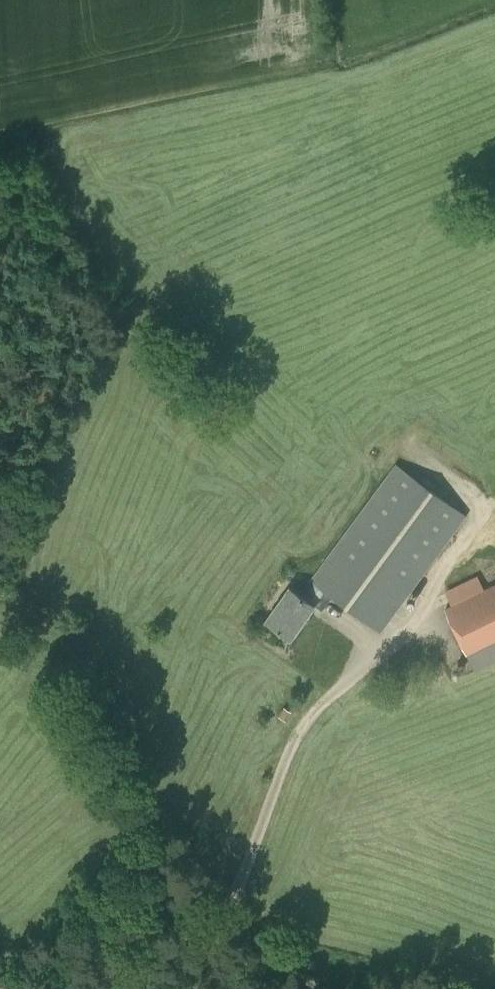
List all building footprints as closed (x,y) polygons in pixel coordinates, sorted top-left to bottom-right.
[(314,584),(303,597),(289,587),(265,620),(290,638),(314,605),(322,610),(332,596),(379,632),(466,515),(396,464),(310,581),(314,584)] [(444,609),(475,671),(494,661),(494,585),(444,609)]
